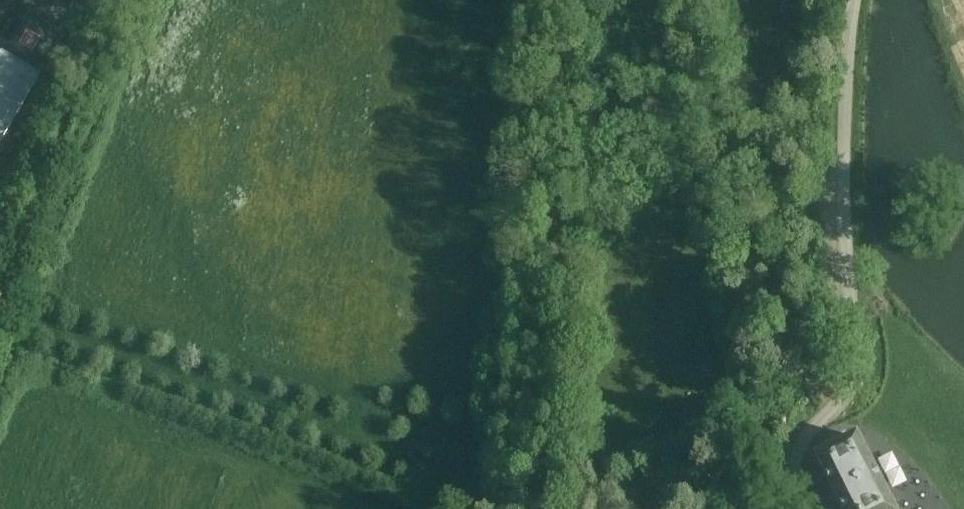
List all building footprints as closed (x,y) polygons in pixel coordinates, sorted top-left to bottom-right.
[(36,78),(0,57),(0,140),(36,78)] [(859,437),(816,458),(842,508),(896,508),(859,437)]
